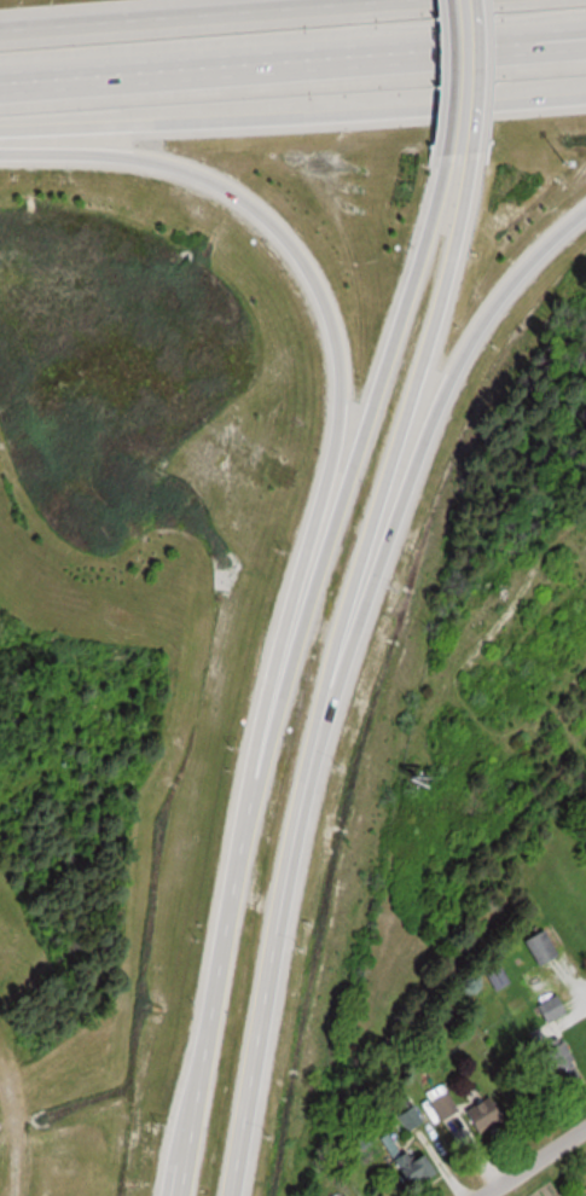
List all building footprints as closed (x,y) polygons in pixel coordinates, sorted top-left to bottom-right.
[(542,999),(546,1020),(570,1016),(566,995),(542,999)] [(585,1078),(568,1040),(545,1050),(561,1088),(585,1078)] [(479,1136),(512,1124),(501,1095),(468,1108),(479,1136)] [(412,1165),(424,1186),(443,1176),(430,1154),(412,1165)]
